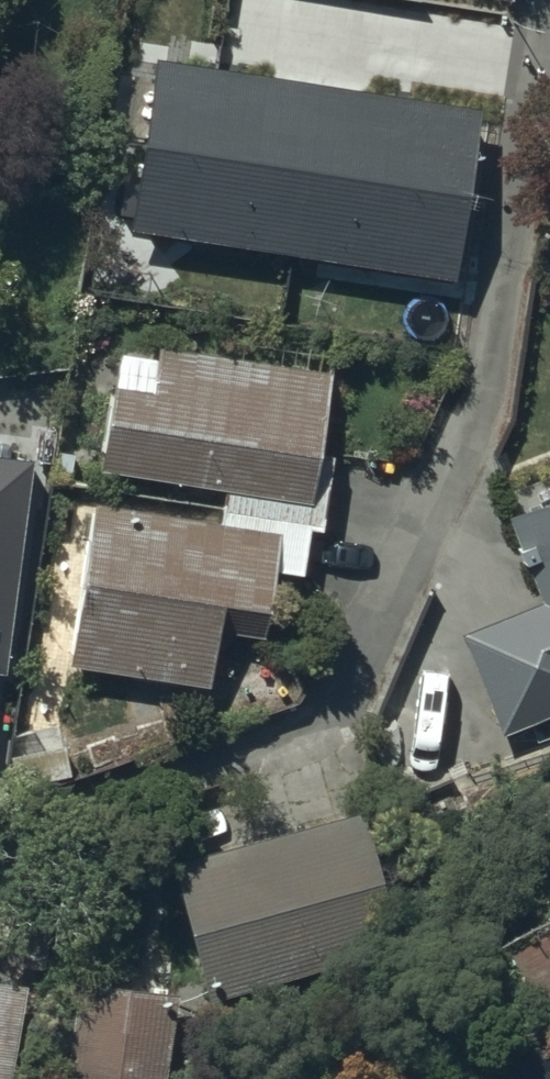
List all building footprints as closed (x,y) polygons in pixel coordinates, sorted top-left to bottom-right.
[(315,78),(158,53),(132,218),(288,243),(315,78)] [(470,103),(315,78),(288,243),(443,268),(470,103)] [(326,371),(158,342),(154,361),(121,355),(103,459),(228,480),(224,503),(304,517),(317,519),(329,453),(312,450),(326,371)] [(497,731),(549,711),(549,495),(505,512),(537,599),(459,628),(497,731)] [(304,517),(224,503),(220,525),(97,505),(72,657),(203,678),(213,620),(260,628),(271,563),(296,567),(304,517)] [(165,859),(205,998),(394,944),(354,804),(165,859)] [(72,980),(61,1078),(165,1078),(175,992),(72,980)] [(15,983),(0,981),(0,1074),(15,983)]
